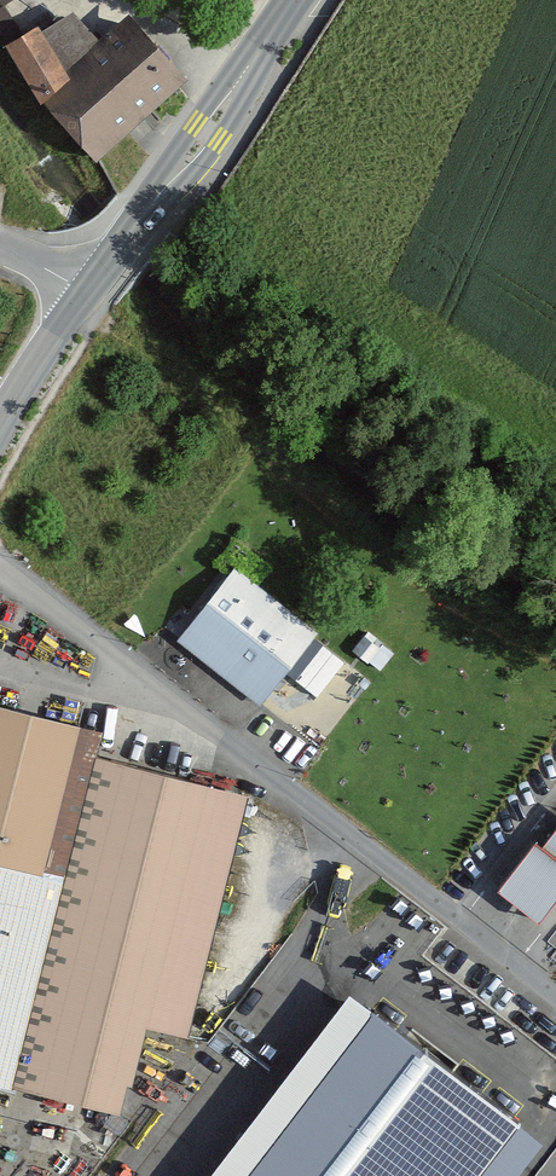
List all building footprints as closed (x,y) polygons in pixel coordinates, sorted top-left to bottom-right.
[(37,93),(98,160),(190,82),(130,12),(99,40),(66,70),(53,80),(48,84),(37,93)] [(66,70),(99,40),(75,13),(42,32),(66,70)] [(6,48),(37,93),(48,84),(53,80),(66,70),(42,32),(38,26),(6,48)] [(262,709),(321,633),(236,568),(177,644),(262,709)] [(0,709),(0,1086),(121,1114),(128,1086),(135,1088),(150,1026),(191,1036),(249,797),(98,761),(105,734),(0,709)] [(495,878),(540,913),(555,891),(555,823),(543,839),(532,831),(495,878)] [(347,980),(198,1175),(504,1175),(539,1130),(347,980)]
